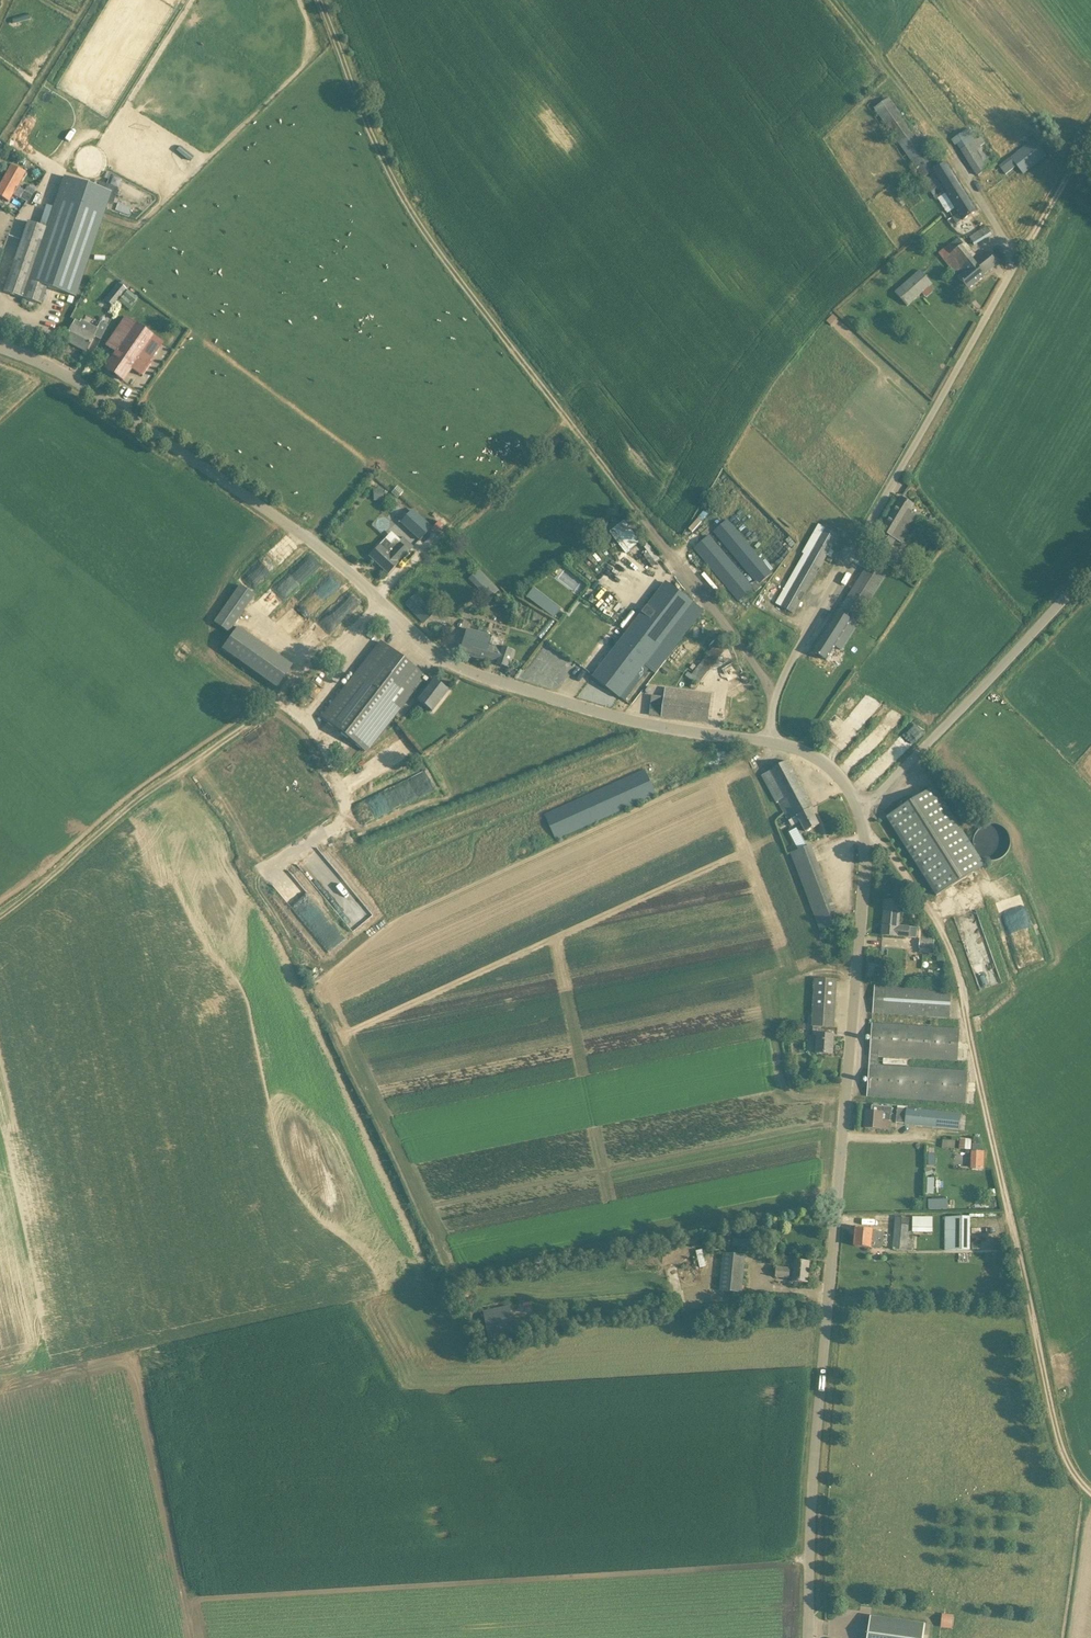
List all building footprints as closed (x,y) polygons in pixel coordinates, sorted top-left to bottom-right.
[(13,24),(29,18),(28,13),(12,19),(13,24)] [(925,177),(939,169),(936,164),(939,162),(930,150),(932,149),(912,122),(908,126),(888,99),(875,108),(908,154),(915,164),(910,167),(914,174),(920,170),(925,177)] [(976,176),(996,164),(985,145),(988,143),(984,136),(977,140),(970,128),(953,139),(976,176)] [(66,138),(58,148),(63,152),(71,141),(66,138)] [(1008,183),(1022,172),(1023,174),(1046,156),(1033,139),(1010,158),(1012,160),(999,171),(1008,183)] [(3,179),(17,186),(25,172),(11,164),(3,179)] [(948,164),(939,169),(925,177),(937,196),(948,213),(950,212),(956,225),(978,211),(948,164)] [(75,297),(111,192),(64,176),(47,228),(28,222),(4,292),(41,304),(47,287),(75,297)] [(3,179),(0,185),(0,196),(8,201),(17,186),(3,179)] [(27,187),(25,191),(32,195),(35,191),(27,187)] [(29,201),(32,195),(25,191),(21,197),(29,201)] [(970,235),(974,243),(991,234),(987,226),(970,235)] [(924,241),(919,236),(913,241),(914,241),(918,246),(924,241)] [(998,263),(988,252),(988,251),(975,261),(973,258),(976,255),(966,243),(964,244),(958,238),(939,253),(956,275),(960,271),(963,274),(958,277),(968,290),(985,276),(984,274),(998,263)] [(895,293),(907,307),(933,284),(920,270),(895,293)] [(104,300),(105,300),(111,305),(108,313),(112,315),(113,313),(111,311),(127,290),(127,289),(129,286),(122,280),(120,283),(118,282),(104,300)] [(126,317),(123,321),(106,346),(116,353),(105,369),(123,381),(131,368),(140,374),(162,342),(126,317)] [(86,351),(95,335),(98,329),(81,320),(80,322),(75,320),(65,340),(86,351)] [(902,497),(898,504),(882,530),(888,534),(876,553),(894,566),(903,571),(909,561),(901,556),(902,554),(891,548),(896,540),(903,544),(920,516),(912,511),(915,505),(902,497)] [(400,522),(420,540),(431,529),(411,510),(400,522)] [(775,603),(794,614),(843,527),(823,516),(802,553),(803,554),(775,603)] [(609,530),(623,552),(639,543),(625,520),(609,530)] [(714,532),(754,580),(759,585),(759,584),(772,573),(728,521),(714,532)] [(762,588),(759,584),(759,585),(754,580),(750,584),(710,536),(694,549),(739,602),(753,589),(756,593),(762,588)] [(399,543),(398,542),(395,539),(391,544),(385,539),(369,556),(378,565),(379,565),(387,573),(387,574),(388,574),(409,552),(413,547),(403,538),(399,543)] [(837,613),(856,625),(888,573),(870,562),(837,613)] [(489,600),(500,590),(480,569),(470,579),(489,600)] [(625,700),(659,655),(667,660),(705,611),(665,581),(593,676),(625,701),(625,700)] [(214,622),(229,632),(254,596),(240,586),(214,622)] [(529,599),(536,604),(543,595),(534,589),(527,597),(529,599)] [(428,600),(424,604),(415,595),(405,604),(423,623),(433,614),(432,613),(436,608),(428,600)] [(857,625),(856,625),(837,613),(813,651),(827,660),(835,647),(841,651),(857,625)] [(276,686),(291,663),(233,626),(218,650),(276,686)] [(496,664),(510,668),(515,651),(503,647),(505,640),(493,637),(493,636),(487,634),(488,628),(481,626),(479,632),(468,629),(461,653),(495,665),(496,664)] [(413,690),(420,695),(431,681),(382,643),(323,719),(365,752),(390,720),(413,690)] [(714,646),(690,676),(698,683),(722,653),(714,646)] [(735,660),(722,668),(728,680),(742,672),(735,660)] [(431,681),(420,695),(416,700),(432,712),(448,691),(432,679),(431,681)] [(668,689),(655,687),(651,715),(708,722),(710,703),(693,701),(694,692),(668,689)] [(814,808),(788,761),(771,771),(762,775),(778,803),(792,828),(800,823),(802,826),(797,828),(801,835),(806,832),(820,825),(811,810),(814,808)] [(556,839),(656,794),(645,770),(545,815),(556,839)] [(426,772),(403,779),(409,800),(433,793),(426,772)] [(985,866),(977,854),(934,787),(902,807),(887,817),(937,896),(985,866)] [(794,862),(814,854),(811,846),(791,853),(794,862)] [(900,926),(902,902),(885,900),(882,935),(908,937),(909,927),(900,926)] [(935,953),(936,949),(934,950),(934,940),(920,939),(920,952),(935,953)] [(834,1028),(837,980),(815,979),(812,1027),(813,1027),(813,1035),(817,1035),(816,1053),(833,1054),(834,1036),(827,1036),(827,1028),(834,1028)] [(950,1018),(952,991),(875,986),(873,1013),(950,1018)] [(872,1024),(871,1036),(871,1045),(870,1054),(869,1077),(867,1096),(966,1103),(968,1072),(878,1066),(879,1055),(958,1061),(960,1030),(872,1024)] [(872,1106),(872,1112),(866,1111),(865,1128),(881,1129),(890,1130),(891,1121),(890,1121),(892,1108),(872,1106)] [(906,1124),(960,1130),(962,1114),(907,1108),(906,1124)] [(960,1148),(971,1148),(972,1138),(961,1138),(960,1148)] [(984,1169),(984,1168),(985,1152),(972,1151),(972,1169),(984,1169)] [(931,1167),(924,1169),(927,1177),(934,1175),(931,1167)] [(989,1197),(995,1196),(996,1196),(995,1189),(993,1189),(988,1190),(989,1197)] [(947,1199),(928,1199),(929,1209),(948,1208),(947,1199)] [(894,1249),(913,1251),(916,1218),(896,1217),(894,1249)] [(945,1217),(945,1251),(970,1251),(970,1217),(945,1217)] [(873,1230),(856,1229),(855,1246),(872,1248),(872,1247),(882,1248),(884,1232),(873,1231),(873,1230)] [(698,1238),(690,1240),(692,1247),(699,1246),(698,1238)] [(702,1249),(696,1251),(700,1268),(706,1267),(702,1249)] [(745,1255),(723,1253),(723,1256),(714,1255),(711,1288),(720,1289),(720,1291),(742,1293),(745,1255)] [(792,1282),(808,1283),(809,1262),(794,1260),(793,1269),(791,1269),(791,1268),(776,1267),(775,1278),(789,1279),(789,1278),(792,1279),(792,1282)] [(513,1334),(511,1307),(483,1308),(485,1336),(513,1334)] [(868,1637),(923,1637),(925,1624),(871,1616),(868,1637)] [(942,1626),(951,1627),(953,1617),(944,1616),(942,1626)]
